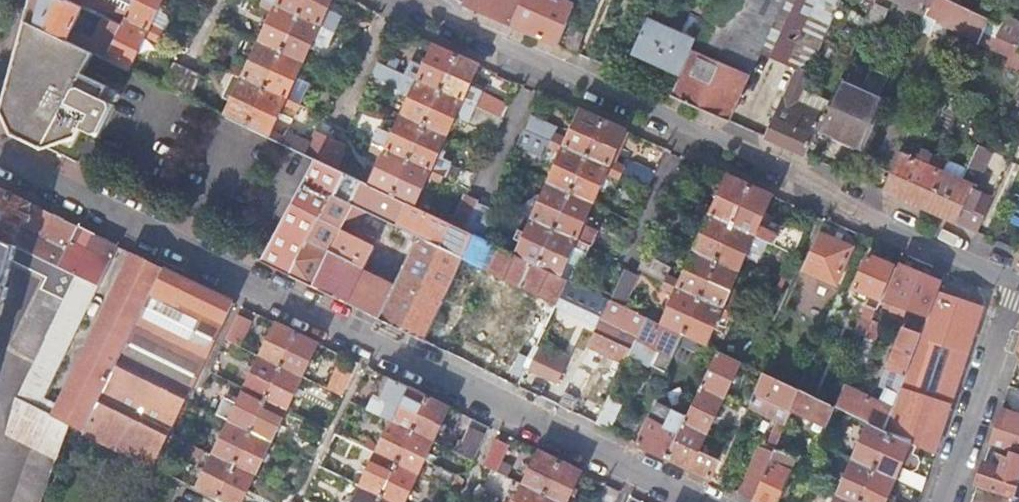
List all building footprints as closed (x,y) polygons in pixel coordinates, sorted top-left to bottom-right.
[(67,0),(32,0),(26,21),(67,40),(82,7),(67,0)] [(82,7),(105,18),(122,27),(126,20),(135,0),(67,0),(82,7)] [(126,20),(161,38),(188,50),(195,35),(155,12),(161,0),(135,0),(126,20)] [(281,53),(297,17),(261,0),(258,7),(273,14),(260,43),(281,53)] [(305,0),(261,0),(297,17),(305,0)] [(331,0),(305,0),(297,17),(334,33),(345,9),(330,1),(331,0)] [(512,26),(522,0),(466,0),(464,5),(512,26)] [(512,26),(558,46),(574,6),(562,0),(522,0),(512,26)] [(696,43),(693,50),(750,73),(782,0),(715,0),(696,43)] [(871,11),(876,0),(847,0),(871,11)] [(932,0),(895,0),(925,14),(932,0)] [(957,4),(949,0),(932,0),(925,14),(918,29),(932,35),(938,23),(978,42),(989,19),(957,4)] [(331,40),(334,33),(297,17),(281,53),(302,62),(316,33),(331,40)] [(122,27),(105,18),(95,40),(76,31),(71,42),(94,53),(107,60),(122,27)] [(161,38),(126,20),(122,27),(107,60),(128,70),(143,37),(158,44),(161,38)] [(67,40),(26,21),(22,38),(2,110),(13,134),(43,148),(47,147),(62,142),(72,147),(82,128),(97,136),(113,104),(102,99),(108,86),(84,74),(94,53),(71,42),(67,40)] [(693,50),(696,43),(649,23),(637,53),(682,74),(693,50)] [(1003,24),(997,36),(1018,45),(1018,30),(1003,24)] [(264,89),(281,53),(260,43),(247,37),(241,53),(253,59),(246,74),(231,67),(228,73),(264,89)] [(455,56),(434,46),(424,69),(409,62),(404,74),(440,90),(455,56)] [(749,77),(693,50),(682,74),(672,96),(729,123),(749,77)] [(288,93),(302,62),(281,53),(264,89),(301,105),(303,100),(288,93)] [(476,65),(455,56),(440,90),(502,119),(508,105),(467,86),(476,65)] [(440,90),(404,74),(378,62),(372,75),(412,95),(403,116),(424,126),(440,90)] [(174,64),(163,86),(178,93),(188,71),(174,64)] [(817,128),(865,149),(886,102),(880,99),(890,77),(873,69),(863,92),(840,82),(825,115),(823,115),(817,128)] [(805,156),(817,128),(823,115),(813,110),(815,105),(800,98),(810,75),(799,70),(767,139),(805,156)] [(178,93),(191,99),(201,76),(188,71),(178,93)] [(247,126),(264,89),(228,73),(226,79),(240,86),(227,117),(247,126)] [(298,112),(301,105),(264,89),(247,126),(316,159),(320,161),(330,138),(316,131),(310,144),(271,130),(282,105),(298,112)] [(502,119),(440,90),(424,126),(445,135),(453,116),(495,134),(502,119)] [(530,114),(524,129),(586,157),(602,121),(581,111),(568,141),(553,135),(557,126),(530,114)] [(408,160),(424,126),(403,116),(394,136),(379,130),(372,144),(408,160)] [(892,171),(913,122),(900,116),(878,164),(892,171)] [(629,132),(602,121),(586,157),(622,173),(625,167),(616,162),(629,132)] [(445,135),(424,126),(408,160),(444,177),(471,189),(477,174),(443,155),(445,150),(439,148),(445,135)] [(586,157),(524,129),(517,144),(543,156),(547,148),(562,154),(549,183),(571,193),(586,157)] [(344,145),(330,138),(320,161),(334,168),(344,145)] [(392,196),(408,160),(372,144),(369,150),(384,157),(372,186),(392,196)] [(885,191),(978,232),(993,198),(982,193),(987,181),(980,178),(992,151),(977,144),(961,178),(930,164),(934,155),(923,149),(918,160),(902,152),(885,191)] [(664,148),(656,145),(646,168),(655,170),(664,148)] [(622,173),(586,157),(571,193),(592,203),(604,173),(619,179),(622,173)] [(316,159),(259,260),(288,274),(308,239),(313,230),(344,173),(334,168),(320,161),(316,159)] [(444,177),(408,160),(392,196),(413,205),(426,177),(442,183),(444,177)] [(625,167),(622,173),(648,185),(655,170),(646,168),(627,164),(625,167)] [(463,257),(474,234),(466,231),(448,222),(413,205),(392,196),(372,186),(344,173),(313,230),(308,239),(288,274),(423,340),(463,257)] [(749,186),(728,177),(714,208),(699,202),(696,209),(732,225),(749,186)] [(555,230),(571,193),(549,183),(544,196),(532,191),(518,213),(555,230)] [(675,185),(670,197),(696,209),(699,202),(701,198),(675,185)] [(770,195),(749,186),(732,225),(767,241),(794,253),(804,229),(761,215),(770,195)] [(52,214),(0,189),(0,239),(31,254),(52,214)] [(592,203),(571,193),(555,230),(590,246),(597,231),(582,224),(592,203)] [(448,222),(466,231),(479,202),(479,201),(465,194),(453,221),(448,222)] [(466,231),(474,234),(482,238),(496,210),(479,202),(466,231)] [(732,225),(696,209),(693,215),(708,222),(695,252),(716,261),(732,225)] [(555,230),(518,213),(515,219),(531,226),(528,233),(524,242),(518,255),(539,266),(555,230)] [(98,286),(117,246),(86,231),(52,214),(31,254),(76,276),(98,286)] [(767,241),(732,225),(716,261),(737,271),(750,241),(764,247),(767,241)] [(515,238),(524,242),(528,233),(519,229),(515,238)] [(590,246),(555,230),(539,266),(560,275),(571,249),(586,256),(590,246)] [(851,247),(818,232),(802,269),(819,276),(818,284),(828,289),(835,283),(851,247)] [(560,275),(539,266),(518,255),(482,238),(474,234),(463,257),(484,267),(518,283),(510,286),(487,338),(530,358),(568,279),(560,275)] [(0,299),(3,298),(11,261),(45,278),(10,348),(34,361),(76,276),(31,254),(0,239),(0,299)] [(672,265),(645,254),(638,269),(664,281),(700,298),(716,261),(695,252),(682,282),(667,275),(672,265)] [(51,413),(83,430),(163,268),(131,253),(51,413)] [(880,300),(895,267),(867,255),(853,289),(880,300)] [(463,257),(423,340),(444,350),(484,267),(463,257)] [(737,271),(716,261),(700,298),(735,314),(742,299),(733,295),(736,289),(730,287),(737,271)] [(944,272),(933,267),(929,277),(921,273),(914,270),(901,265),(883,307),(903,315),(905,309),(927,318),(938,289),(944,272)] [(914,270),(921,273),(923,268),(916,265),(914,270)] [(83,430),(155,468),(172,433),(235,303),(163,268),(83,430)] [(624,270),(611,300),(623,305),(636,275),(624,270)] [(16,398),(38,409),(98,286),(76,276),(34,361),(16,398)] [(684,335),(700,298),(664,281),(661,288),(676,295),(663,325),(683,334),(684,335)] [(917,445),(935,454),(982,310),(938,289),(927,318),(920,338),(908,371),(906,376),(886,430),(890,432),(917,445)] [(735,314),(700,298),(684,335),(705,345),(718,314),(732,320),(735,314)] [(611,300),(610,299),(589,343),(625,363),(629,354),(636,340),(647,317),(623,305),(611,300)] [(872,319),(877,310),(866,305),(855,333),(865,337),(872,319)] [(240,313),(227,338),(241,345),(253,320),(240,313)] [(650,364),(665,371),(683,334),(663,325),(647,317),(636,340),(657,350),(650,364)] [(865,337),(853,366),(863,371),(882,324),(872,319),(865,337)] [(298,334),(278,324),(267,347),(259,348),(256,354),(262,357),(282,367),(298,334)] [(908,371),(920,338),(902,331),(890,365),(908,371)] [(298,334),(282,367),(303,377),(319,344),(298,334)] [(629,354),(650,364),(657,350),(636,340),(629,354)] [(558,382),(569,357),(540,343),(527,368),(558,382)] [(719,351),(702,388),(724,399),(741,362),(719,351)] [(246,389),(266,399),(282,367),(262,357),(246,389)] [(579,363),(573,376),(586,383),(588,377),(582,374),(586,366),(579,363)] [(888,369),(906,376),(908,371),(890,365),(888,369)] [(266,399),(287,409),(303,377),(282,367),(266,399)] [(392,421),(413,431),(429,397),(367,367),(364,375),(382,384),(369,410),(392,421)] [(341,393),(350,375),(338,369),(329,387),(341,393)] [(845,386),(836,407),(864,420),(886,430),(906,376),(888,369),(881,389),(891,393),(886,405),(845,386)] [(789,415),(799,389),(763,372),(749,406),(772,417),(779,420),(769,444),(776,447),(789,415)] [(573,376),(559,405),(573,412),(586,383),(573,376)] [(702,388),(691,410),(685,422),(708,433),(724,399),(702,388)] [(230,421),(250,431),(266,399),(246,389),(230,421)] [(836,407),(799,389),(789,415),(817,429),(808,451),(816,455),(836,407)] [(609,395),(596,423),(610,430),(623,402),(609,395)] [(429,397),(413,431),(433,441),(449,407),(429,397)] [(32,448),(55,457),(67,424),(38,409),(16,398),(6,437),(32,448)] [(250,431),(271,442),(287,409),(266,399),(250,431)] [(657,403),(637,443),(668,458),(685,422),(691,410),(683,406),(676,412),(657,403)] [(1018,454),(1018,415),(1002,409),(990,445),(1018,454)] [(762,440),(769,444),(779,420),(772,417),(762,440)] [(886,430),(864,420),(861,429),(866,432),(854,460),(875,469),(890,432),(886,430)] [(213,455),(234,465),(250,431),(230,421),(213,455)] [(376,454),(398,464),(413,431),(392,421),(376,454)] [(685,422),(668,458),(710,479),(719,460),(699,451),(708,433),(685,422)] [(470,427),(454,451),(474,460),(486,435),(470,427)] [(234,465),(254,475),(272,484),(279,474),(258,469),(271,442),(250,431),(234,465)] [(398,464),(418,473),(458,493),(465,479),(425,459),(433,441),(413,431),(398,464)] [(875,469),(896,479),(922,490),(926,478),(911,472),(918,470),(920,462),(913,454),(917,445),(890,432),(875,469)] [(494,440),(483,464),(496,471),(501,460),(508,446),(494,440)] [(201,457),(206,448),(192,441),(187,450),(201,457)] [(739,493),(753,500),(774,451),(759,445),(739,493)] [(55,457),(32,448),(12,501),(39,501),(55,457)] [(758,501),(777,501),(795,457),(775,448),(774,451),(753,500),(758,501)] [(524,484),(545,494),(560,461),(540,451),(524,484)] [(997,453),(993,465),(999,467),(1003,455),(997,453)] [(361,486),(382,496),(398,464),(376,454),(361,486)] [(197,489),(217,499),(234,465),(213,455),(197,489)] [(984,463),(977,485),(1013,497),(1018,478),(1018,460),(1003,455),(999,467),(993,465),(984,463)] [(501,460),(496,471),(507,476),(512,466),(501,460)] [(853,501),(861,501),(875,469),(854,460),(842,488),(836,486),(833,493),(853,501)] [(545,494),(560,501),(566,501),(580,471),(560,461),(545,494)] [(394,501),(404,501),(418,473),(398,464),(382,496),(394,501)] [(223,501),(242,501),(254,475),(234,465),(217,499),(223,501)] [(896,479),(875,469),(861,501),(885,501),(896,479)] [(545,494),(524,484),(515,501),(541,501),(545,494)] [(478,501),(496,501),(499,498),(480,485),(467,497),(478,501)] [(382,496),(361,486),(353,501),(380,501),(382,496)] [(833,493),(830,500),(833,501),(853,501),(833,493)]
